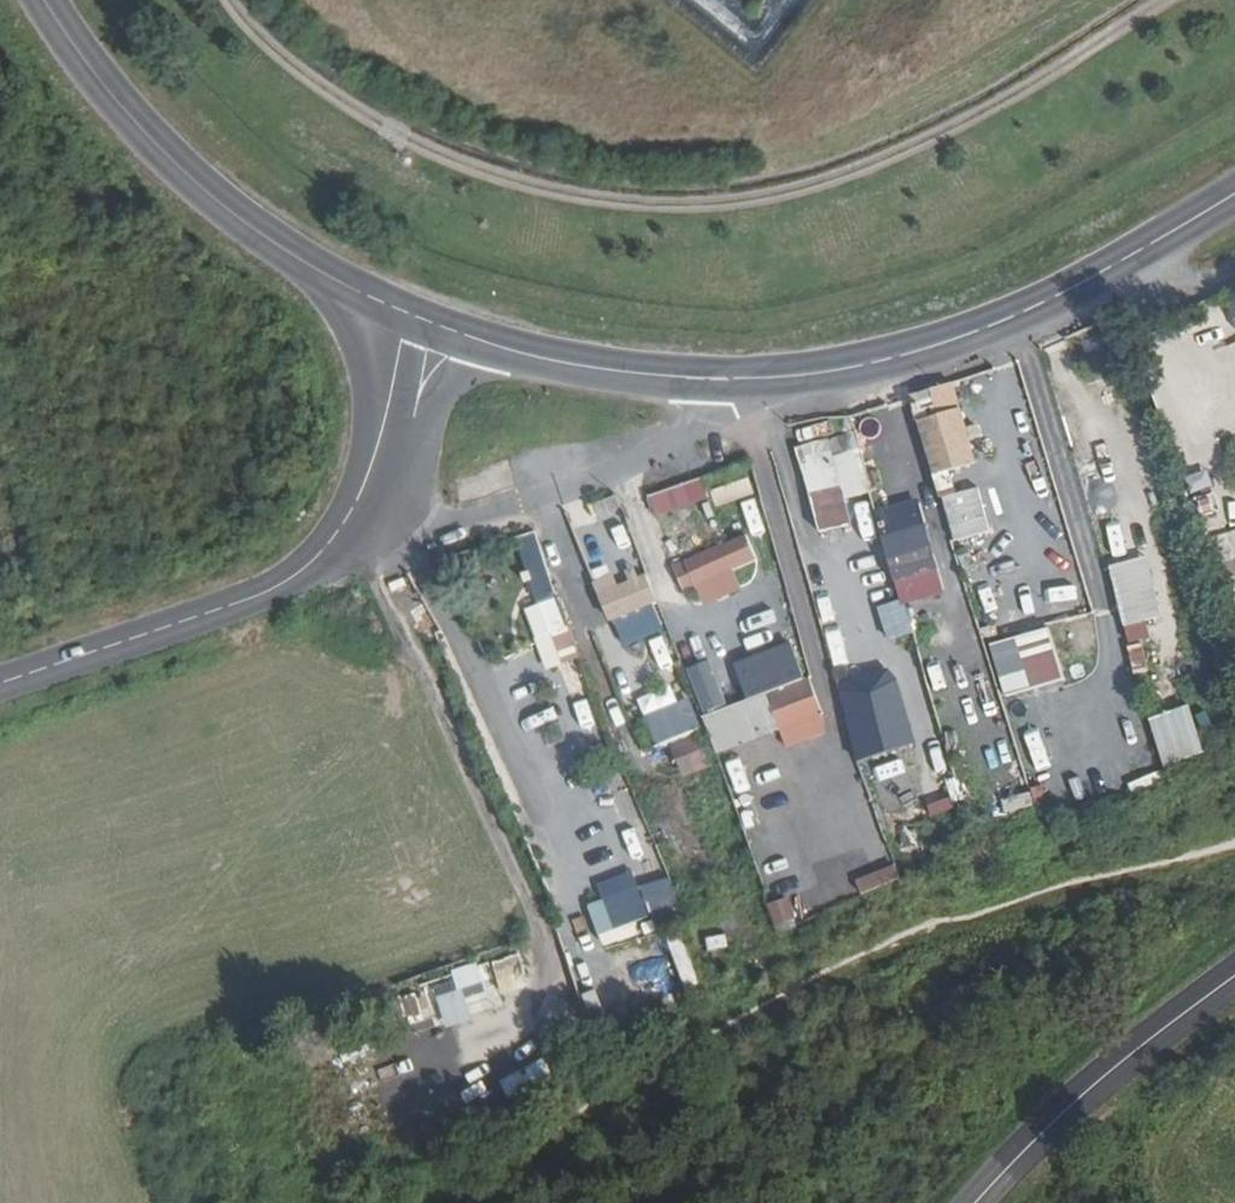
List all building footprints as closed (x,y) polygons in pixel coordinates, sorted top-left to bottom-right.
[(1234,328),(1234,301),(1225,304),(1233,329),(1234,328)] [(947,383),(905,397),(930,477),(973,464),(947,383)] [(851,433),(791,450),(814,537),(851,527),(844,501),(868,495),(851,433)] [(747,476),(708,490),(714,507),(753,494),(747,476)] [(951,545),(988,533),(973,488),(937,499),(951,545)] [(858,538),(872,534),(864,501),(850,505),(858,538)] [(920,501),(876,507),(885,579),(930,573),(920,501)] [(579,540),(613,644),(660,629),(640,568),(626,572),(613,529),(579,540)] [(734,570),(723,545),(685,562),(696,588),(734,570)] [(1104,568),(1120,628),(1159,618),(1143,558),(1104,568)] [(902,600),(911,629),(929,624),(919,594),(902,600)] [(901,602),(876,606),(882,642),(908,637),(901,602)] [(507,632),(512,644),(529,636),(524,625),(507,632)] [(831,663),(845,660),(838,626),(824,629),(831,663)] [(535,638),(544,661),(572,649),(562,627),(535,638)] [(489,647),(492,652),(508,646),(505,640),(489,647)] [(699,713),(710,752),(776,733),(780,747),(821,736),(794,643),(731,661),(742,700),(699,713)] [(857,761),(874,757),(878,772),(912,764),(886,668),(836,681),(857,761)] [(652,744),(697,730),(687,696),(641,710),(652,744)] [(1145,718),(1157,769),(1198,759),(1187,709),(1145,718)] [(1019,732),(1029,768),(1065,758),(1055,722),(1019,732)] [(609,772),(591,724),(538,746),(551,781),(585,769),(590,780),(609,772)] [(1129,800),(1160,788),(1155,774),(1123,786),(1129,800)] [(604,781),(590,784),(600,822),(614,819),(604,781)] [(734,806),(745,837),(764,831),(753,800),(734,806)] [(852,877),(858,891),(897,875),(891,861),(852,877)] [(583,959),(685,927),(671,879),(569,913),(583,959)] [(773,923),(793,916),(784,893),(764,901),(773,923)] [(545,951),(542,944),(529,948),(532,955),(545,951)] [(529,948),(490,963),(495,978),(548,959),(545,951),(532,955),(529,948)] [(502,1001),(490,963),(421,985),(434,1023),(502,1001)] [(343,1068),(360,1113),(395,1097),(378,1055),(343,1068)]
